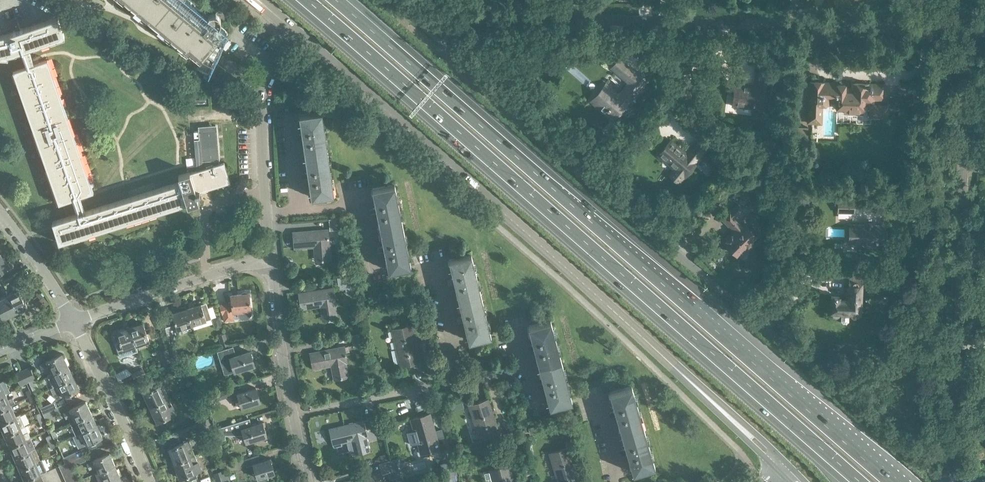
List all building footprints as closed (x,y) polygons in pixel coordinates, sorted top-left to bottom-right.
[(189,52),(190,50),(203,60),(223,36),(215,30),(213,33),(173,0),(125,0),(189,52)] [(0,35),(0,57),(8,57),(8,55),(17,53),(16,52),(21,51),(27,66),(16,70),(61,202),(73,198),(78,213),(52,221),(59,242),(187,202),(188,204),(199,201),(196,193),(200,192),(200,190),(226,182),(229,181),(231,180),(225,161),(220,162),(217,129),(199,130),(194,130),(197,169),(190,172),(190,171),(178,174),(181,181),(85,211),(79,196),(91,192),(45,59),(34,63),(29,48),(65,36),(58,16),(21,29),(18,20),(18,16),(10,18),(13,22),(16,31),(14,31),(9,33),(0,35)] [(622,76),(629,67),(619,58),(611,68),(622,76)] [(604,97),(597,105),(607,114),(607,113),(613,118),(647,80),(638,72),(637,74),(632,70),(624,79),(629,83),(618,95),(609,87),(602,95),(604,97)] [(755,71),(754,86),(742,85),(742,84),(734,83),(733,96),(740,97),(739,106),(754,108),(754,107),(764,108),(768,72),(755,71)] [(854,83),(854,88),(845,88),(845,85),(837,84),(837,82),(828,82),(827,84),(818,84),(818,82),(809,81),(809,96),(809,101),(808,101),(807,123),(813,123),(821,123),(822,105),(829,105),(829,95),(836,96),(836,108),(850,108),(850,109),(857,109),(857,108),(863,108),(864,106),(869,106),(869,117),(880,117),(880,118),(887,119),(888,105),(881,105),(874,105),(874,99),(881,100),(882,84),(854,83)] [(311,196),(333,193),(322,111),(300,114),(302,133),(300,133),(300,134),(297,134),(298,139),(300,138),(301,139),(303,138),(307,172),(305,172),(305,173),(303,173),(303,177),(305,177),(305,178),(308,177),(311,196)] [(607,133),(612,137),(617,131),(612,127),(607,133)] [(771,136),(757,141),(759,145),(761,154),(775,150),(772,141),(771,136)] [(698,139),(686,154),(681,150),(680,151),(676,147),(677,146),(670,141),(658,155),(665,160),(668,157),(677,165),(669,175),(677,181),(682,174),(684,176),(692,167),(690,165),(697,156),(699,157),(707,147),(698,139)] [(388,269),(411,265),(395,183),(372,188),(376,207),(373,208),(371,209),(372,213),(374,213),(375,213),(377,213),(384,246),(381,246),(381,247),(379,247),(380,252),(382,251),(382,252),(385,251),(388,269)] [(718,195),(714,199),(718,204),(723,199),(718,195)] [(854,200),(838,199),(838,211),(854,212),(854,200)] [(743,247),(746,251),(754,243),(751,239),(755,236),(735,216),(743,209),(738,204),(730,211),(730,210),(721,218),(736,233),(733,236),(730,233),(723,241),(736,254),(743,247)] [(337,236),(345,236),(340,218),(329,219),(330,230),(337,230),(337,236)] [(885,225),(849,224),(849,242),(884,243),(885,225)] [(328,244),(330,244),(328,228),(292,231),(294,247),(294,248),(317,246),(318,260),(329,259),(328,244)] [(469,340),(491,334),(471,253),(449,258),(454,277),(449,278),(450,284),(455,283),(463,315),(458,316),(459,322),(464,321),(469,340)] [(0,259),(0,273),(5,269),(7,271),(13,266),(9,261),(7,263),(3,257),(0,259)] [(354,294),(352,286),(349,275),(337,277),(339,290),(345,289),(346,295),(354,294)] [(829,302),(828,309),(830,309),(830,312),(832,312),(832,314),(833,315),(835,316),(836,316),(838,315),(839,314),(841,316),(841,321),(843,323),(846,323),(848,321),(849,316),(851,314),(852,316),(853,316),(855,317),(856,316),(857,315),(858,313),(860,313),(862,276),(849,275),(848,291),(846,291),(846,297),(848,297),(848,300),(839,300),(839,296),(831,296),(830,303),(829,302)] [(22,297),(29,294),(24,286),(25,284),(26,283),(25,281),(22,277),(19,279),(14,283),(17,286),(8,294),(9,295),(17,312),(20,314),(29,309),(30,306),(28,301),(25,302),(22,297)] [(325,320),(336,318),(334,304),(335,304),(332,288),(298,293),(300,309),(323,305),(325,320)] [(231,301),(219,305),(224,321),(234,320),(233,311),(237,310),(237,315),(241,319),(247,318),(250,314),(250,309),(248,293),(230,295),(231,301)] [(8,317),(17,312),(9,295),(0,299),(0,301),(8,317)] [(200,304),(186,308),(191,324),(211,318),(207,302),(200,304)] [(191,325),(191,324),(186,308),(172,313),(173,317),(171,318),(173,325),(175,324),(176,329),(191,325)] [(550,406),(572,400),(550,319),(528,325),(533,344),(529,345),(530,350),(535,349),(544,382),(539,383),(540,388),(545,387),(550,406)] [(130,327),(136,345),(149,341),(143,323),(130,327)] [(400,364),(420,360),(412,324),(392,328),(400,364)] [(130,327),(117,331),(120,343),(117,344),(120,354),(137,349),(136,345),(130,327)] [(218,335),(222,347),(229,344),(225,332),(218,335)] [(368,350),(363,332),(351,334),(353,347),(359,345),(360,351),(368,350)] [(167,348),(171,361),(172,363),(178,361),(180,360),(175,345),(167,348)] [(232,347),(217,351),(224,374),(254,364),(252,358),(251,353),(250,351),(235,356),(232,347)] [(165,366),(172,363),(171,361),(167,348),(160,350),(165,366)] [(347,362),(348,362),(345,348),(310,354),(313,368),(335,364),(338,379),(349,377),(347,362)] [(52,372),(68,365),(62,353),(61,354),(60,352),(52,357),(53,358),(46,361),(47,361),(40,364),(43,370),(49,367),(52,372)] [(178,361),(172,363),(165,367),(169,374),(181,368),(178,361)] [(52,372),(47,375),(53,386),(51,387),(51,388),(74,377),(73,376),(68,365),(52,372)] [(36,381),(34,378),(29,366),(23,368),(21,369),(26,381),(28,380),(30,383),(34,381),(36,381)] [(134,380),(145,374),(142,368),(132,373),(134,380)] [(26,381),(21,369),(15,372),(20,384),(26,381)] [(74,377),(51,388),(54,393),(57,399),(63,396),(69,394),(69,395),(79,390),(78,389),(80,388),(74,377)] [(5,379),(1,381),(0,380),(0,394),(5,392),(6,393),(10,391),(5,379)] [(150,407),(165,400),(169,398),(162,384),(158,385),(144,392),(150,407)] [(634,472),(655,466),(632,385),(610,391),(615,410),(611,412),(612,417),(617,416),(627,448),(622,449),(623,455),(628,453),(634,472)] [(210,402),(232,396),(229,387),(208,394),(210,402)] [(258,403),(260,402),(255,387),(232,395),(234,401),(239,400),(241,408),(250,405),(250,407),(258,404),(258,403)] [(6,393),(5,392),(0,394),(0,408),(10,404),(11,405),(15,403),(13,397),(8,399),(6,393)] [(172,404),(169,398),(165,400),(150,407),(157,421),(164,418),(167,424),(174,420),(172,416),(177,413),(173,404),(172,404)] [(480,439),(499,433),(487,398),(469,405),(480,439)] [(43,414),(58,407),(55,401),(40,407),(43,414)] [(84,402),(83,401),(74,405),(75,406),(69,409),(70,410),(63,413),(66,418),(68,417),(71,423),(75,421),(91,413),(86,401),(84,402)] [(0,408),(0,421),(15,415),(11,405),(10,404),(0,408)] [(37,407),(30,409),(32,415),(36,414),(40,412),(37,407)] [(58,407),(43,414),(45,419),(60,413),(58,407)] [(197,422),(198,421),(210,416),(206,409),(194,414),(197,422)] [(414,429),(408,431),(411,443),(418,441),(421,452),(440,447),(438,437),(444,436),(442,429),(436,430),(430,412),(411,418),(414,429)] [(71,423),(70,423),(76,435),(81,432),(97,425),(91,413),(75,421),(71,423)] [(0,422),(0,424),(2,429),(3,428),(5,433),(24,425),(20,414),(16,416),(15,415),(0,422)] [(368,420),(363,421),(329,429),(333,444),(355,439),(358,453),(369,450),(366,436),(367,436),(365,430),(375,428),(376,435),(383,433),(379,415),(367,417),(368,420)] [(210,418),(198,421),(197,422),(201,436),(214,432),(210,418)] [(239,429),(237,421),(221,426),(221,427),(214,429),(217,436),(223,434),(236,433),(236,435),(244,434),(246,442),(267,435),(263,421),(239,429)] [(10,444),(30,436),(28,431),(27,430),(24,425),(5,433),(4,434),(7,441),(8,440),(10,444)] [(97,425),(81,432),(83,438),(77,441),(79,447),(86,444),(92,442),(92,443),(102,438),(101,437),(102,437),(97,425)] [(10,444),(9,445),(12,452),(13,451),(15,456),(30,449),(26,439),(31,437),(30,436),(10,444)] [(183,442),(184,442),(169,448),(174,462),(195,454),(189,440),(183,442)] [(579,481),(569,447),(550,453),(559,481),(577,481),(579,481)] [(40,459),(35,448),(31,450),(30,449),(15,456),(14,457),(17,464),(18,463),(20,467),(40,459)] [(70,460),(83,454),(81,449),(68,455),(70,460)] [(98,471),(115,464),(110,453),(108,453),(107,452),(98,456),(98,457),(93,460),(94,460),(87,463),(90,469),(96,466),(98,471)] [(70,460),(73,465),(73,466),(86,460),(83,454),(70,460)] [(197,477),(195,473),(201,470),(195,454),(174,462),(180,478),(187,476),(189,480),(197,477)] [(260,461),(258,455),(244,459),(228,464),(230,470),(246,465),(246,466),(253,464),(258,478),(275,473),(270,458),(260,461)] [(41,458),(40,459),(20,467),(19,468),(22,475),(23,474),(26,479),(29,478),(40,473),(47,470),(41,458)] [(61,470),(73,465),(70,460),(65,462),(58,465),(61,470)] [(390,460),(383,462),(379,463),(382,474),(388,473),(390,479),(395,477),(390,460)] [(98,471),(103,481),(106,481),(120,476),(115,464),(98,471)] [(63,476),(75,471),(73,466),(73,465),(61,470),(63,476)] [(509,465),(490,470),(494,481),(514,481),(509,465)] [(456,468),(441,472),(442,478),(447,477),(448,481),(452,481),(459,480),(456,468)] [(215,480),(224,477),(227,476),(225,469),(222,470),(213,473),(215,480)] [(75,471),(63,476),(66,481),(77,477),(75,471)] [(377,472),(345,481),(380,481),(377,472)] [(41,474),(40,473),(29,478),(31,481),(35,481),(43,479),(41,474)]
